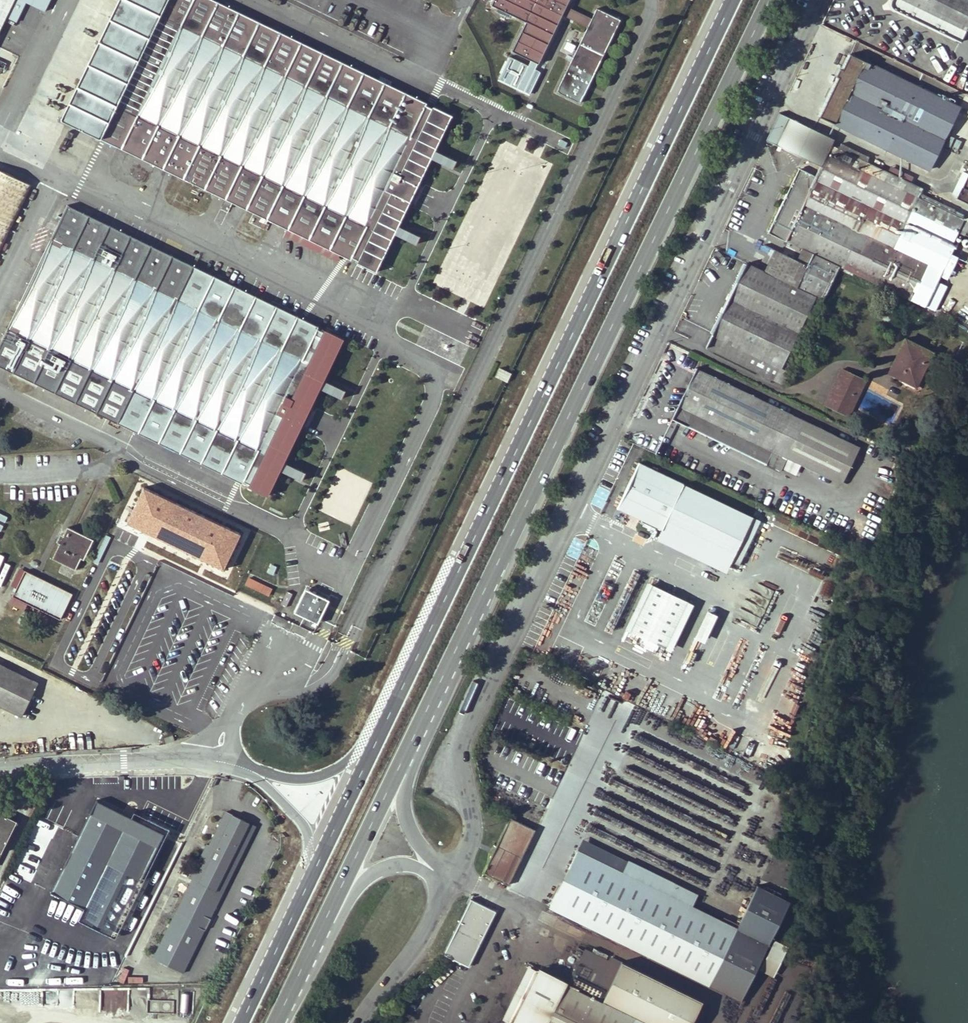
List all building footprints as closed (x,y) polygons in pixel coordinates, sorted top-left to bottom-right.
[(15,0),(0,0),(0,31),(15,0)] [(44,12),(50,0),(18,0),(44,12)] [(212,0),(115,0),(58,119),(374,272),(450,115),(430,106),(212,0)] [(489,4),(524,22),(497,80),(530,95),(540,73),(535,70),(552,35),(569,0),(491,0),(489,4)] [(967,29),(967,27),(967,0),(906,0),(967,29)] [(590,23),(557,91),(580,103),(620,20),(596,9),(590,23)] [(573,53),(576,45),(567,42),(564,50),(573,53)] [(930,170),(961,107),(851,54),(843,69),(841,67),(836,76),(839,77),(820,116),(930,170)] [(772,128),(774,129),(769,139),(801,155),(804,149),(799,147),(801,144),(820,152),(828,137),(784,116),(779,114),(772,128)] [(496,139),(437,288),(488,308),(544,167),(531,161),(534,153),(496,139)] [(921,193),(923,188),(845,151),(846,149),(841,146),(839,149),(833,145),(829,155),(827,154),(816,176),(801,168),(770,233),(813,253),(797,287),(749,263),(748,264),(746,264),(713,333),(715,334),(708,347),(783,383),(839,266),(912,300),(941,239),(953,245),(959,232),(965,235),(967,231),(967,216),(921,193)] [(0,172),(0,250),(30,186),(0,172)] [(957,198),(967,203),(967,176),(957,198)] [(67,206),(0,346),(0,368),(269,497),(345,339),(67,206)] [(395,236),(416,246),(420,237),(399,228),(395,236)] [(942,265),(953,245),(941,239),(912,300),(926,306),(945,267),(942,265)] [(949,259),(942,277),(949,280),(950,278),(959,282),(966,267),(949,259)] [(933,353),(905,340),(900,352),(904,354),(893,375),(904,380),(905,377),(918,383),(933,353)] [(493,378),(506,384),(511,373),(498,367),(493,378)] [(860,447),(697,368),(673,419),(686,425),(692,412),(788,458),(784,466),(787,467),(791,459),(842,484),(860,447)] [(826,404),(844,413),(861,379),(843,370),(826,404)] [(865,381),(861,379),(844,413),(849,415),(865,381)] [(692,412),(686,425),(767,464),(760,477),(775,485),(784,466),(788,458),(692,412)] [(684,484),(639,463),(617,509),(663,530),(684,484)] [(285,465),(281,475),(303,482),(306,473),(285,465)] [(762,519),(684,484),(663,530),(740,566),(762,519)] [(343,521),(352,524),(362,500),(330,487),(319,511),(343,521)] [(241,534),(146,489),(130,521),(226,565),(241,534)] [(93,541),(68,529),(53,560),(76,571),(81,559),(83,561),(93,541)] [(73,595),(25,572),(13,598),(61,620),(73,595)] [(250,577),(261,582),(263,577),(252,572),(250,577)] [(269,597),(274,587),(249,575),(245,585),(269,597)] [(646,584),(625,633),(672,653),(693,604),(646,584)] [(330,601),(306,590),(294,614),(319,625),(330,601)] [(708,644),(716,615),(705,612),(697,641),(708,644)] [(151,685),(166,692),(200,620),(185,613),(151,685)] [(21,716),(38,683),(0,665),(0,706),(21,716)] [(172,736),(163,739),(165,745),(174,742),(172,736)] [(68,914),(118,811),(97,801),(90,813),(68,802),(61,816),(56,814),(50,825),(55,827),(28,881),(33,884),(27,895),(39,901),(45,889),(52,893),(46,904),(68,914)] [(164,834),(162,833),(118,811),(68,914),(91,925),(96,915),(119,926),(139,884),(158,893),(161,887),(142,879),(145,872),(153,876),(160,861),(152,857),(164,834)] [(170,924),(154,957),(184,972),(256,826),(225,811),(209,845),(206,844),(204,849),(200,847),(191,866),(195,869),(190,878),(192,879),(188,887),(183,897),(161,887),(158,893),(176,901),(177,899),(181,901),(170,924)] [(14,828),(6,825),(10,818),(0,813),(0,857),(14,828)] [(511,817),(485,872),(509,884),(536,830),(511,817)] [(10,818),(6,825),(14,828),(17,822),(10,818)] [(579,850),(551,906),(709,984),(729,943),(737,946),(744,931),(669,895),(675,884),(629,861),(623,872),(579,850)] [(176,901),(166,922),(170,924),(181,901),(177,899),(176,901)] [(472,899),(445,954),(469,966),(496,911),(472,899)] [(117,939),(110,951),(124,959),(131,947),(117,939)] [(40,941),(35,952),(48,958),(54,946),(40,941)] [(580,961),(550,1022),(690,1022),(693,1016),(615,977),(619,970),(606,964),(603,972),(580,961)] [(149,1000),(149,1011),(174,1013),(174,1001),(149,1000)]
